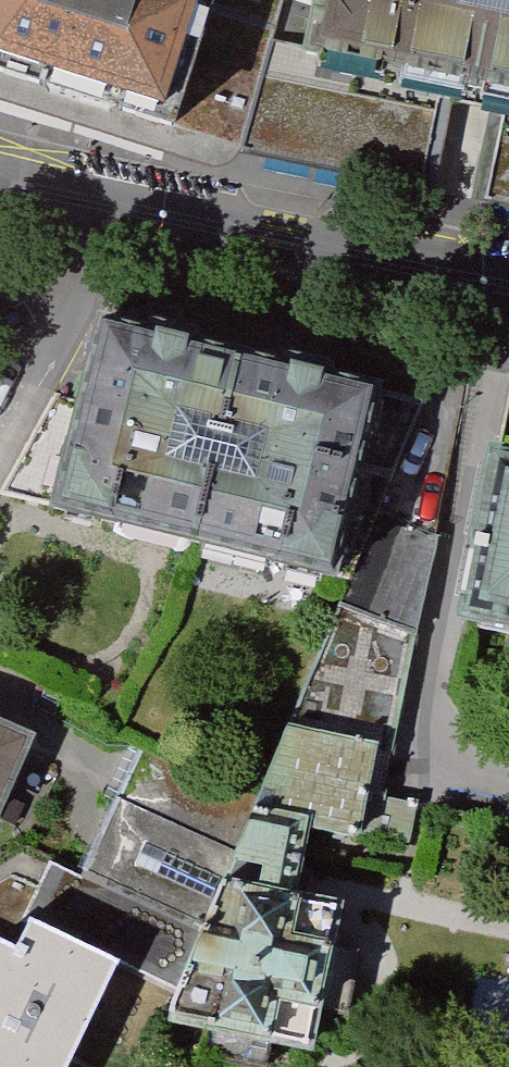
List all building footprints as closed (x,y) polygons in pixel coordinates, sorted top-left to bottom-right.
[(179,122),(217,1),(218,0),(0,0),(0,69),(179,122)] [(482,88),(500,0),(327,0),(318,45),(316,54),(482,88)] [(482,88),(508,93),(508,0),(500,0),(482,88)] [(318,45),(279,37),(283,24),(217,1),(179,122),(250,146),(430,187),(449,93),(508,105),(508,93),(482,88),(316,54),(318,45)] [(495,200),(508,203),(508,136),(495,200)] [(106,329),(63,507),(200,540),(246,363),(106,329)] [(383,396),(246,363),(200,540),(339,574),(383,396)] [(504,472),(473,624),(508,632),(508,473),(504,472)] [(334,611),(303,698),(373,722),(404,636),(334,611)] [(0,719),(0,809),(33,733),(0,719)] [(254,1066),(275,1066),(289,985),(324,989),(332,944),(295,939),(316,824),(415,843),(421,805),(375,794),(387,740),(297,722),(175,1020),(212,1028),(207,1057),(254,1066)] [(166,805),(167,770),(127,768),(125,803),(166,805)] [(126,967),(37,924),(23,952),(4,943),(0,950),(0,1066),(77,1066),(126,967)]
